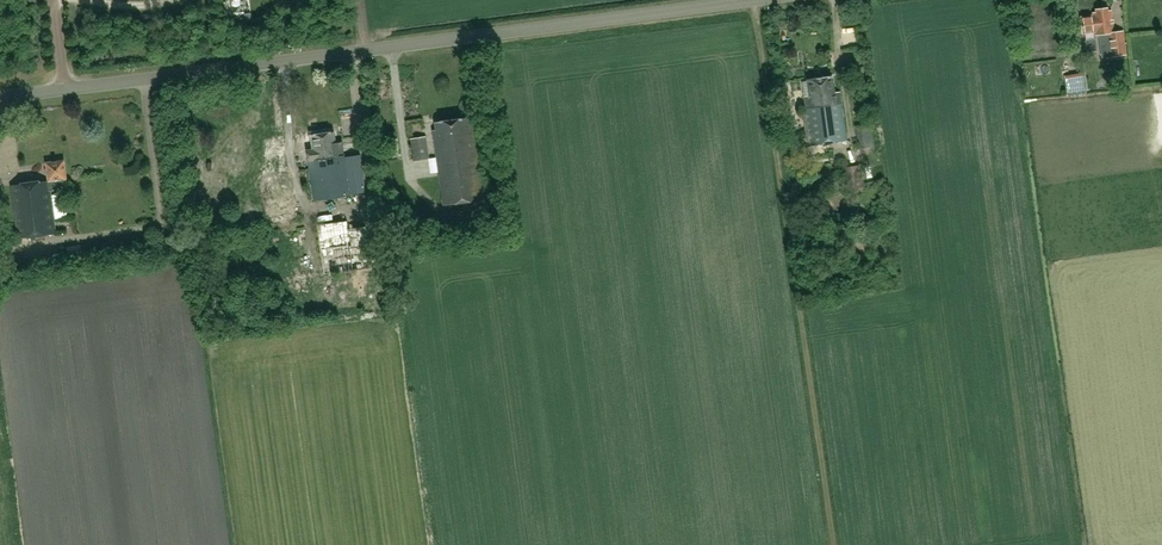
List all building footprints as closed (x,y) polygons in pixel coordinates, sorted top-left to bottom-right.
[(1093,15),(1081,16),(1083,33),(1095,31),(1095,34),(1099,34),(1102,57),(1125,54),(1122,31),(1114,32),(1111,10),(1108,10),(1107,7),(1096,9),(1096,12),(1093,12),(1093,15)] [(1087,88),(1085,75),(1065,77),(1067,91),(1087,88)] [(810,96),(804,96),(811,144),(846,139),(840,91),(834,92),(832,76),(807,79),(810,96)] [(482,198),(481,185),(471,117),(435,122),(436,129),(432,130),(443,204),(482,198)] [(871,124),(856,126),(860,149),(874,146),(871,124)] [(308,159),(310,172),(314,199),(365,191),(360,154),(345,156),(342,141),(336,142),(335,131),(311,134),(313,149),(307,150),(309,159),(308,159)] [(426,135),(410,138),(413,160),(429,158),(426,135)] [(11,185),(17,237),(55,233),(50,186),(67,184),(64,160),(46,162),(48,181),(11,185)] [(841,167),(846,191),(863,188),(859,164),(841,167)] [(270,214),(280,213),(277,176),(268,177),(270,214)] [(294,191),(282,192),(283,212),(296,211),(294,191)] [(347,220),(318,224),(325,274),(378,266),(372,224),(348,228),(347,220)] [(303,253),(304,261),(314,260),(313,252),(303,253)]
